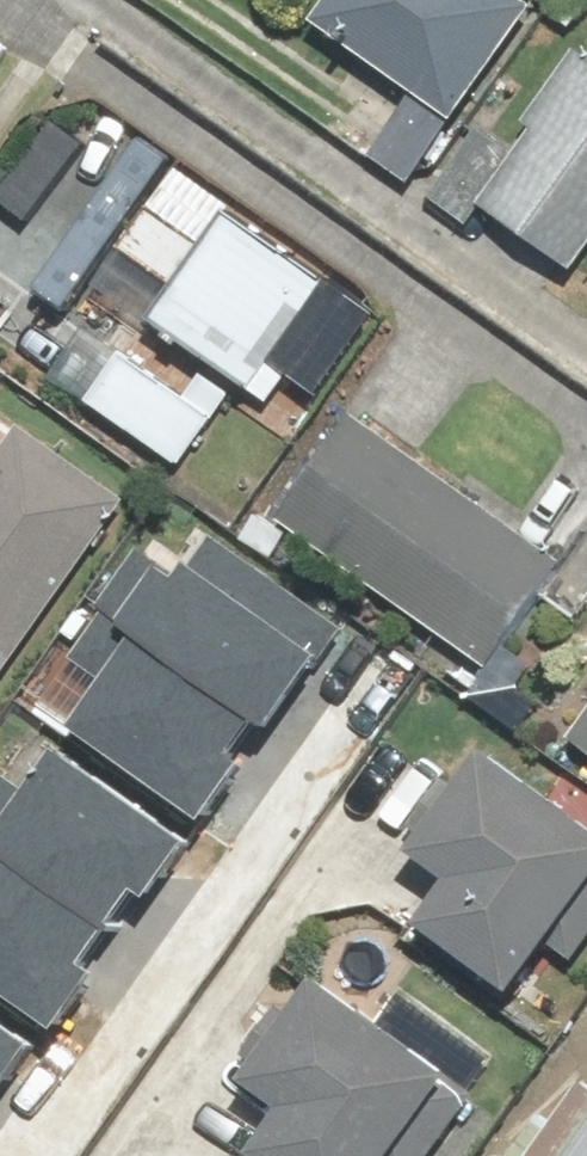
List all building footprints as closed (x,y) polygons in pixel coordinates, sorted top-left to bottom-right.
[(540,0),(334,0),(320,20),(417,88),(374,148),(414,177),(541,1),(540,0)] [(586,261),(586,50),(582,46),(531,120),(541,127),(522,155),(485,129),(439,196),(476,222),(489,204),(582,268),(586,261)] [(182,282),(158,317),(267,390),(344,276),(235,203),(211,239),(159,204),(130,248),(182,282)] [(132,343),(97,390),(185,455),(220,408),(132,343)] [(358,408),(283,514),(500,668),(576,563),(358,408)] [(133,502),(27,426),(0,463),(0,686),(133,502)] [(349,620),(219,529),(183,580),(150,556),(116,603),(268,709),(280,718),(349,620)] [(116,674),(81,724),(209,815),(247,760),(237,753),(268,709),(116,603),(83,650),(116,674)] [(577,730),(586,737),(586,716),(577,730)] [(72,738),(36,788),(3,764),(0,768),(0,833),(120,918),(151,875),(162,883),(200,829),(72,738)] [(586,907),(586,811),(498,749),(472,787),(456,776),(419,827),(433,837),(426,848),(463,874),(419,937),(517,1006),(586,907)] [(62,1023),(101,969),(90,961),(120,918),(0,833),(0,979),(62,1023)] [(334,973),(304,1015),(286,1003),(251,1052),(268,1064),(258,1077),(299,1106),(264,1155),(407,1155),(469,1068),(334,973)] [(0,1003),(0,1085),(6,1089),(45,1035),(0,1003)]
